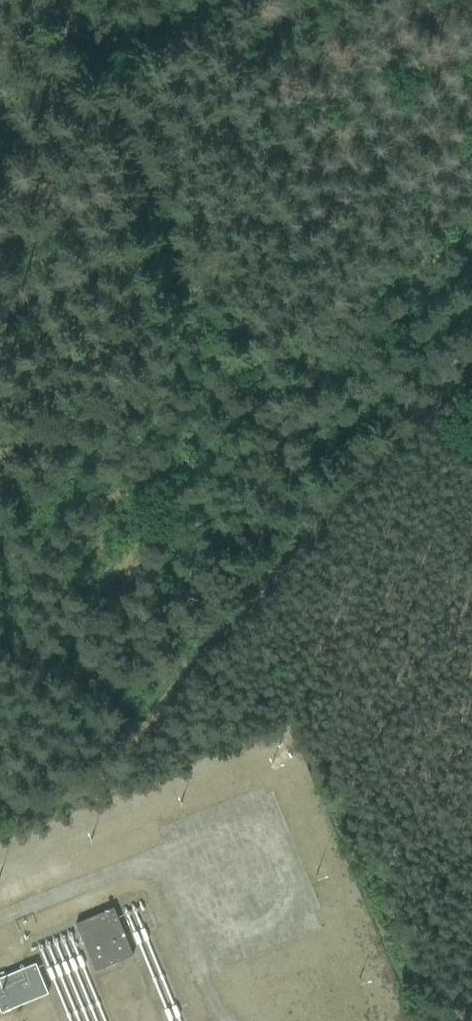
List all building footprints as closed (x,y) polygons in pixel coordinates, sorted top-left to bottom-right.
[(134,955),(115,907),(77,922),(96,970),(134,955)] [(63,945),(68,944),(65,934),(39,941),(45,964),(67,959),(63,945)] [(49,993),(36,963),(0,977),(0,1009),(1,1012),(49,993)] [(72,1020),(105,1020),(100,1003),(69,1013),(72,1020)]
